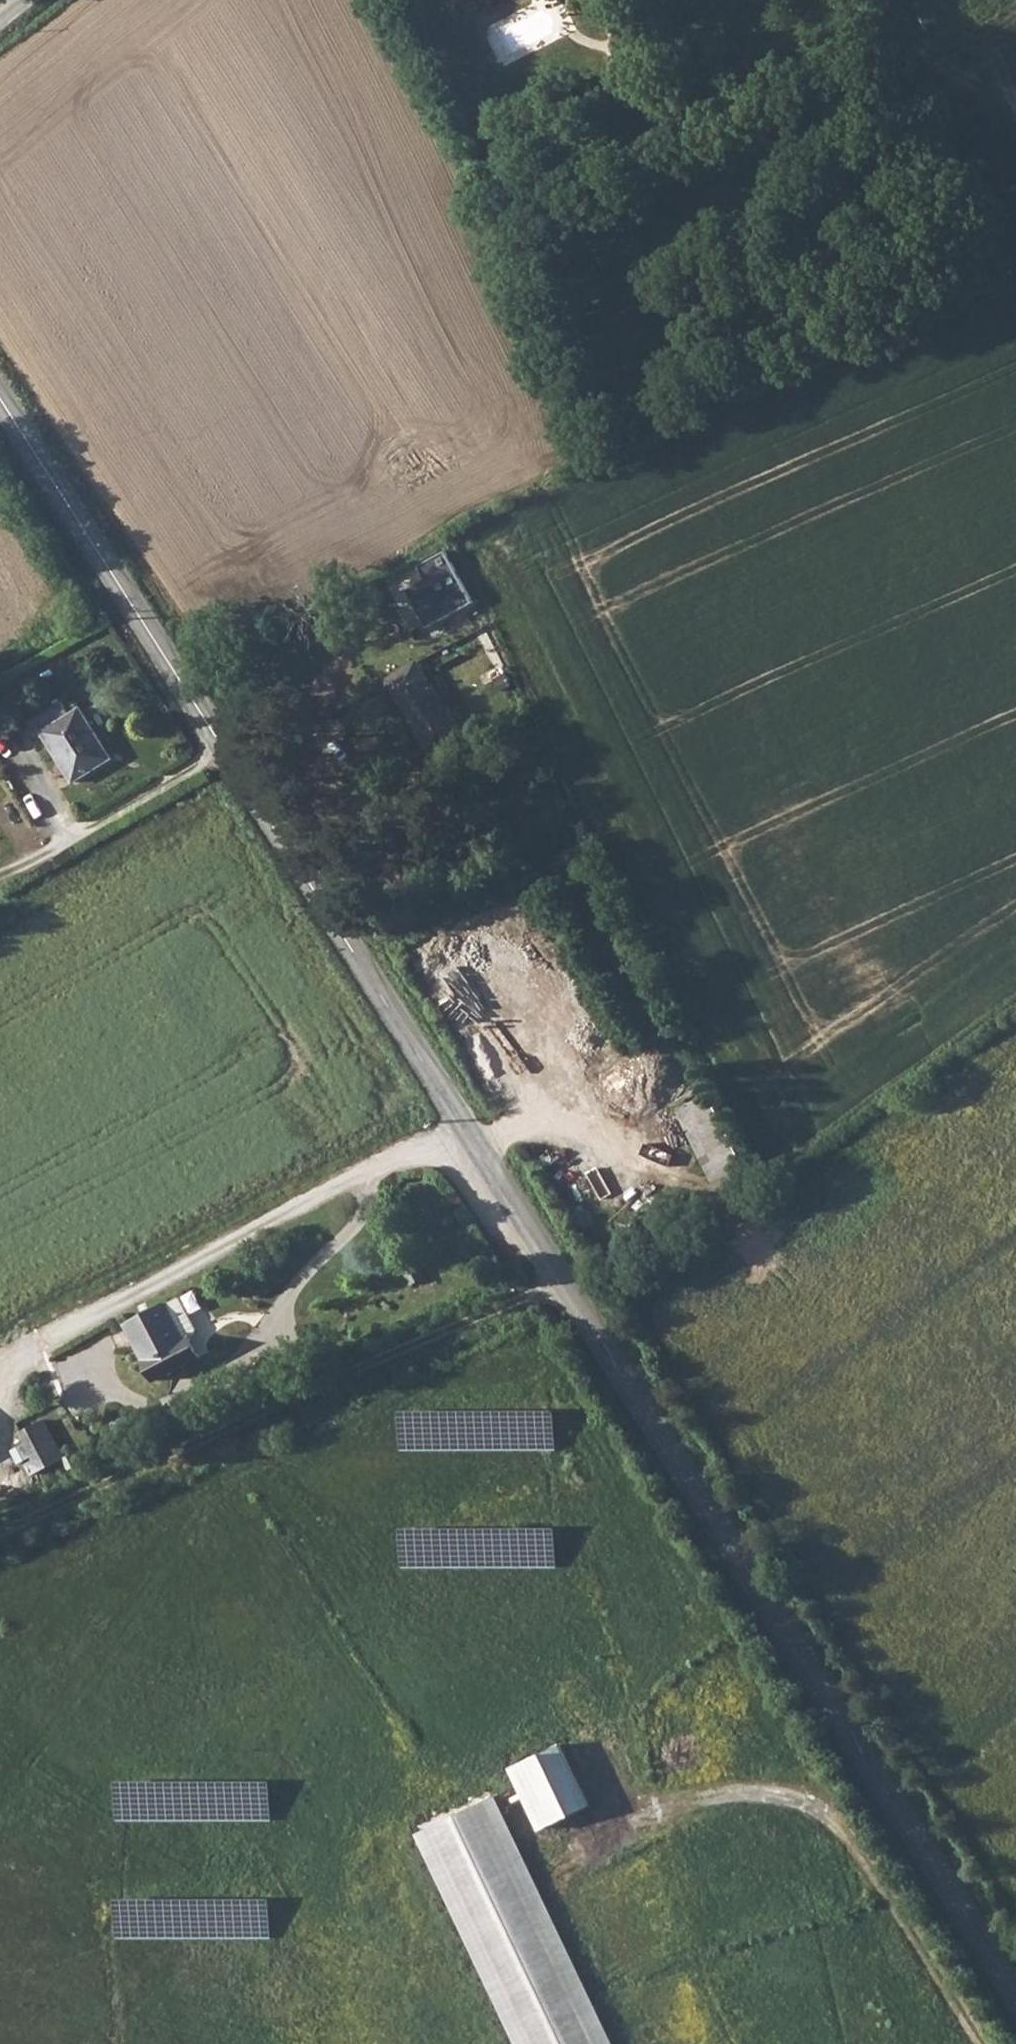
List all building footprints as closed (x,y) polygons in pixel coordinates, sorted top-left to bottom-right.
[(426,576),(404,585),(423,623),(470,601),(451,564),(446,566),(441,554),(420,563),(426,576)] [(416,662),(384,682),(414,730),(429,754),(462,735),(416,662)] [(62,701),(38,716),(46,728),(42,731),(73,782),(110,759),(98,741),(102,738),(82,706),(70,714),(62,701)] [(682,1106),(716,1189),(750,1175),(717,1092),(682,1106)] [(169,1307),(128,1327),(154,1383),(202,1361),(192,1341),(195,1339),(198,1333),(183,1301),(169,1307)] [(50,1417),(23,1430),(43,1475),(71,1462),(50,1417)] [(556,1744),(507,1767),(535,1832),(588,1807),(556,1744)] [(488,1792),(408,1829),(508,2043),(597,2043),(488,1792)]
